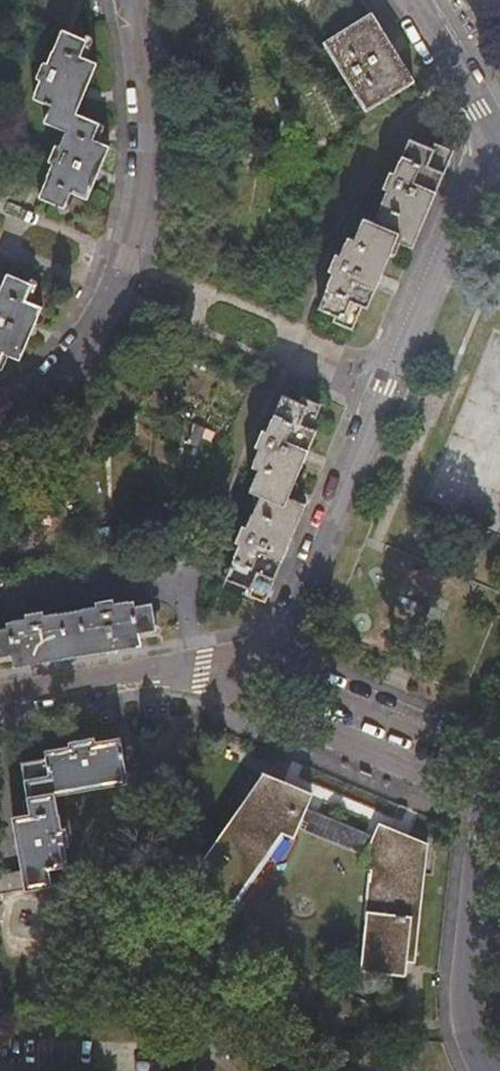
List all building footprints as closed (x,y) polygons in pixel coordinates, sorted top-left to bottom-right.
[(413,84),(371,17),(326,45),(367,111),(413,84)] [(77,114),(98,63),(82,56),(89,40),(65,29),(49,64),(44,61),(36,78),(43,80),(35,99),(52,106),(45,122),(69,132),(71,133),(79,115),(77,114)] [(43,194),(41,198),(66,208),(73,193),(90,199),(111,148),(95,140),(100,125),(79,115),(71,133),(69,132),(61,148),(56,145),(49,162),(56,165),(43,194)] [(414,245),(455,152),(434,143),(432,149),(411,140),(395,175),(390,172),(383,187),(390,190),(376,222),(378,223),(376,228),(399,238),(414,245)] [(378,223),(376,222),(365,217),(355,239),(350,237),(342,255),(338,253),(331,269),(335,271),(320,306),(338,314),(335,318),(353,326),(363,304),(369,307),(399,238),(376,228),(378,223)] [(3,353),(21,360),(42,307),(26,300),(32,284),(8,274),(4,283),(0,293),(0,360),(3,353)] [(301,402),(284,395),(269,430),(264,428),(257,444),(262,446),(254,464),(260,466),(251,487),(262,492),(265,493),(268,488),(289,496),(317,427),(313,425),(322,403),(304,395),(301,402)] [(265,600),(306,503),(289,496),(268,488),(265,493),(262,492),(248,526),(241,523),(235,538),(242,542),(228,577),(249,586),(247,592),(265,600)] [(88,657),(143,648),(141,634),(157,631),(151,603),(136,606),(135,601),(128,603),(127,601),(114,604),(113,601),(97,604),(98,607),(84,608),(85,610),(65,613),(69,638),(83,635),(88,657)] [(65,613),(59,615),(58,612),(45,616),(45,613),(28,616),(29,619),(14,621),(15,623),(8,623),(9,628),(0,630),(0,657),(14,655),(17,669),(88,657),(83,635),(69,638),(65,613)] [(23,763),(28,797),(55,793),(54,795),(127,782),(120,737),(95,741),(95,737),(71,741),(72,746),(46,750),(47,758),(23,763)] [(296,838),(300,828),(309,808),(314,796),(263,774),(184,888),(214,908),(209,916),(223,925),(230,916),(229,913),(285,832),(296,838)] [(55,793),(28,797),(31,814),(17,816),(25,872),(27,888),(51,885),(48,868),(65,866),(64,860),(68,859),(66,846),(68,846),(64,827),(61,827),(59,814),(57,815),(54,795),(55,793)] [(367,854),(375,836),(309,808),(300,828),(367,854)] [(385,958),(408,961),(415,962),(429,844),(380,824),(375,836),(367,854),(363,865),(372,868),(372,872),(370,871),(364,918),(368,918),(363,969),(384,972),(385,958)] [(25,872),(0,876),(0,892),(27,888),(25,872)] [(406,975),(408,961),(385,958),(384,972),(406,975)]
